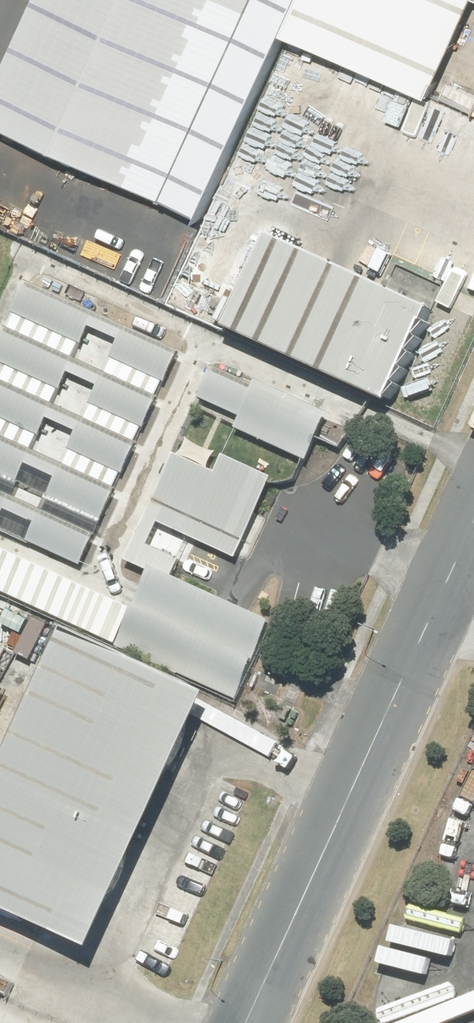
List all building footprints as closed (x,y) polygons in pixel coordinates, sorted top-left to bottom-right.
[(0,53),(0,124),(199,216),(285,31),(300,0),(25,0),(0,53)] [(285,31),(432,98),(473,7),(473,0),(300,0),(285,31)] [(434,305),(270,230),(225,328),(389,403),(434,305)] [(182,351),(30,281),(16,311),(84,343),(92,327),(119,339),(112,355),(168,381),(182,351)] [(7,327),(0,343),(0,360),(62,389),(69,372),(97,385),(89,401),(145,427),(160,397),(7,327)] [(331,415),(255,380),(252,387),(212,369),(199,396),(239,414),(234,427),(310,461),(321,437),(331,415)] [(0,379),(0,415),(41,434),(49,418),(76,431),(69,447),(125,473),(139,443),(0,379)] [(0,435),(0,471),(20,481),(28,465),(55,477),(48,493),(104,519),(118,489),(0,435)] [(216,472),(176,454),(147,515),(237,557),(274,477),(225,454),(216,472)] [(0,491),(0,524),(6,510),(34,523),(26,539),(82,565),(96,535),(0,491)] [(136,607),(0,544),(0,581),(122,637),(136,607)] [(231,600),(155,565),(136,607),(122,637),(119,643),(241,699),(277,621),(231,600)] [(70,629),(0,780),(0,907),(100,954),(219,698),(70,629)]
